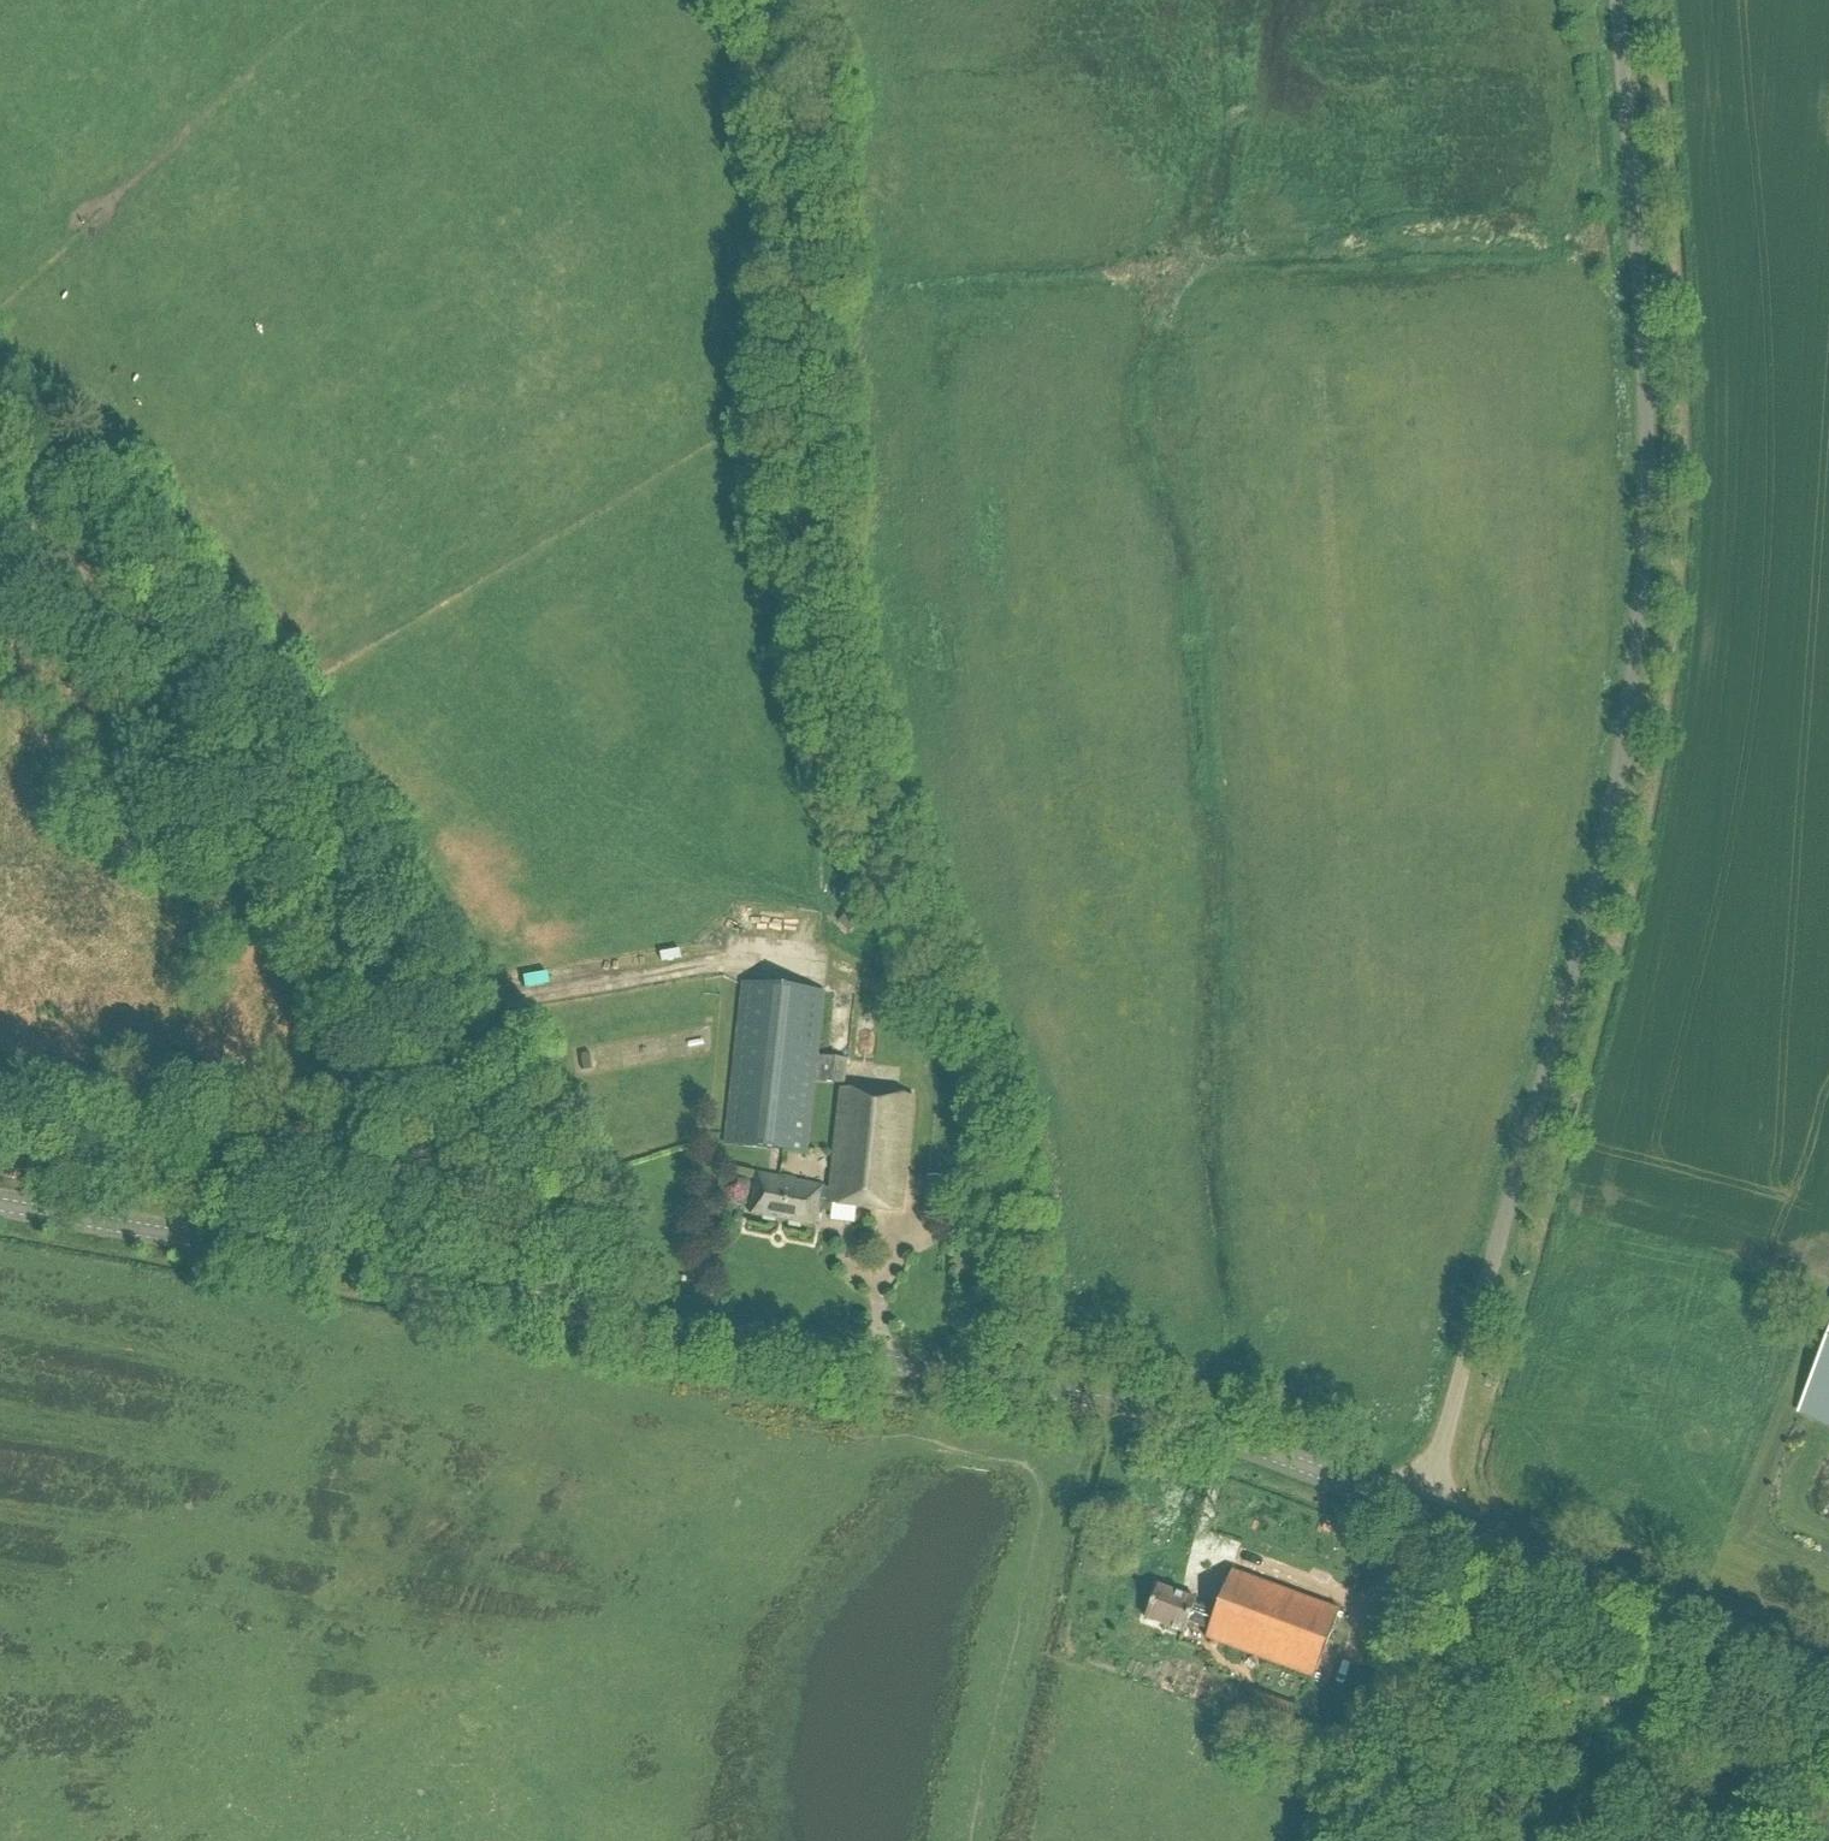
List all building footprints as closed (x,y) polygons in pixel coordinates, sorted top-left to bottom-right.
[(844,1084),(847,1058),(817,1055),(825,989),(742,980),(724,1144),(807,1153),(815,1081),(844,1084)] [(865,1036),(868,1011),(854,1010),(851,1034),(865,1036)] [(830,1191),(828,1206),(903,1213),(914,1098),(839,1091),(830,1191)] [(820,1189),(820,1187),(753,1175),(746,1215),(813,1227),(817,1204),(828,1206),(830,1191),(820,1189)] [(821,1221),(849,1224),(850,1209),(822,1207),(821,1221)] [(829,1223),(820,1231),(835,1247),(844,1238),(829,1223)] [(1796,1414),(1828,1426),(1828,1327),(1796,1414)] [(1314,1681),(1341,1614),(1234,1572),(1217,1615),(1196,1606),(1198,1601),(1161,1586),(1147,1621),(1185,1636),(1189,1625),(1209,1633),(1207,1639),(1314,1681)] [(1041,1694),(1037,1709),(1057,1714),(1060,1699),(1041,1694)]
